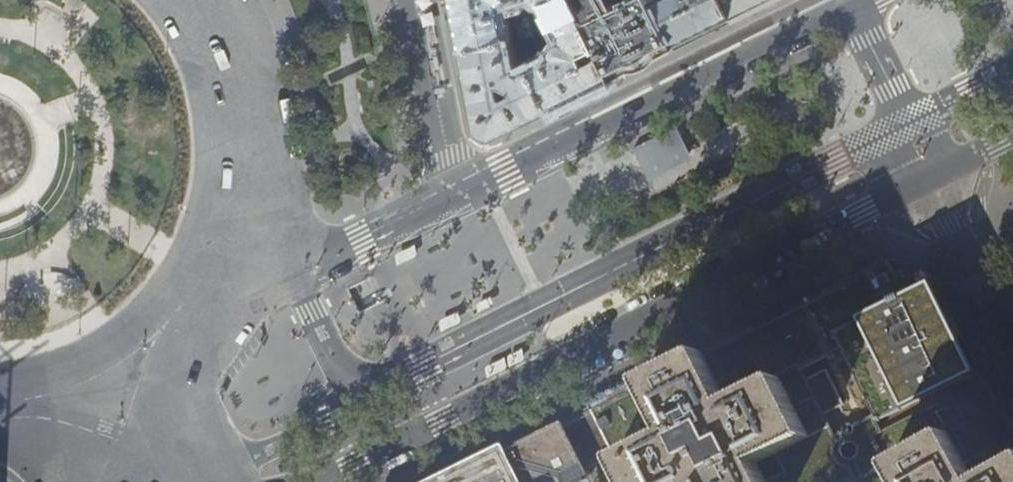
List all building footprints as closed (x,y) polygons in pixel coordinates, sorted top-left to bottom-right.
[(506,0),(484,0),(487,11),(479,13),(477,1),(482,0),(454,0),(456,10),(463,46),(516,36),(515,31),(508,33),(507,28),(519,25),(518,18),(506,20),(502,1),(506,0)] [(555,21),(578,9),(573,0),(544,0),(555,21)] [(578,9),(613,76),(646,59),(677,44),(654,0),(573,0),(578,9)] [(677,44),(705,30),(733,16),(726,0),(654,0),(677,44)] [(733,16),(757,4),(762,1),(765,0),(726,0),(733,16)] [(554,51),(530,64),(551,106),(586,89),(613,76),(578,9),(555,21),(564,39),(558,39),(554,37),(548,47),(554,51)] [(521,68),(515,67),(510,43),(517,41),(516,36),(463,46),(472,93),(479,127),(493,135),(520,122),(551,106),(530,64),(521,68)] [(693,161),(676,128),(631,150),(648,183),(662,176),(668,173),(690,163),(693,161)] [(415,245),(396,255),(397,266),(417,255),(415,245)] [(865,270),(883,307),(889,304),(881,290),(895,283),(897,281),(897,278),(886,260),(876,265),(865,270)] [(592,410),(618,462),(628,481),(850,481),(858,481),(862,480),(864,481),(1012,481),(1012,432),(993,396),(979,371),(965,378),(945,388),(963,415),(933,432),(921,411),(882,431),(878,422),(874,415),(835,433),(803,369),(842,350),(833,332),(883,307),(865,270),(846,280),(761,323),(729,340),(702,353),(643,384),(618,396),(592,410)] [(889,304),(883,307),(833,332),(842,350),(874,415),(878,422),(945,388),(965,378),(945,338),(920,289),(889,304)] [(492,296),(477,304),(478,315),(494,306),(492,296)] [(458,312),(439,321),(440,331),(460,321),(458,312)] [(587,401),(592,410),(618,396),(643,384),(638,375),(587,401)] [(618,462),(592,410),(580,416),(489,462),(450,481),(628,481),(618,462)]
